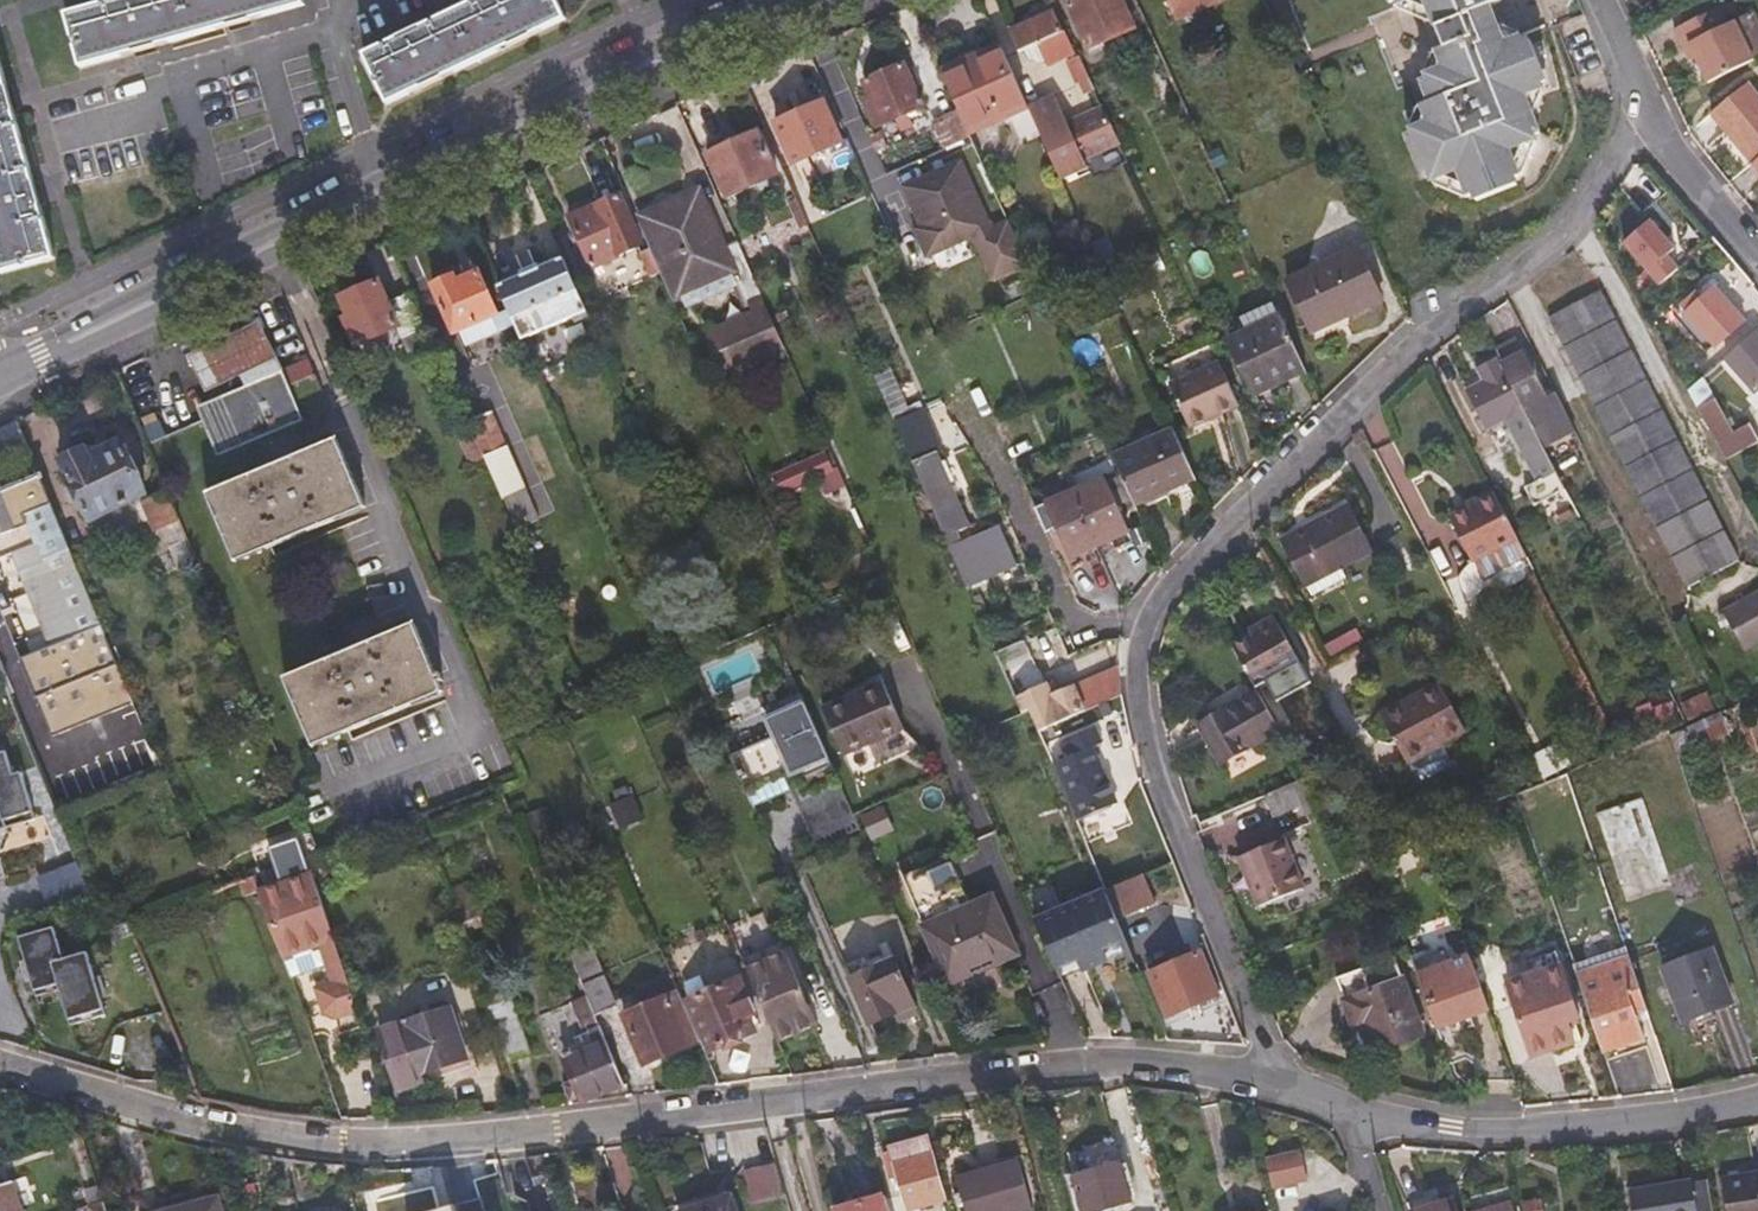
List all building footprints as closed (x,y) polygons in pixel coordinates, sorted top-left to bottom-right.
[(84,64),(305,3),(304,0),(99,0),(69,8),(84,64)] [(387,103),(567,20),(557,0),(478,0),(364,53),(387,103)] [(1136,32),(1122,0),(1093,0),(1070,11),(1089,54),(1136,32)] [(1228,2),(1227,0),(1166,0),(1177,25),(1228,2)] [(1546,92),(1543,83),(1550,81),(1544,64),(1583,48),(1563,0),(1291,0),(1300,23),(1327,12),(1384,149),(1417,136),(1419,144),(1413,147),(1426,181),(1433,178),(1438,187),(1447,182),(1471,191),(1476,202),(1482,198),(1485,206),(1520,191),(1518,185),(1526,180),(1520,170),(1530,145),(1539,144),(1537,136),(1545,132),(1538,114),(1533,105),(1537,95),(1546,92)] [(1708,82),(1754,60),(1733,19),(1725,23),(1717,9),(1673,32),(1680,45),(1687,42),(1708,82)] [(1054,15),(1011,35),(1021,57),(1025,55),(1028,63),(1041,67),(1047,64),(1049,68),(1074,58),(1054,15)] [(946,81),(966,128),(970,137),(1029,111),(1001,48),(977,59),(979,66),(946,81)] [(2,270),(55,256),(0,58),(0,263),(2,270)] [(1092,83),(1082,61),(1070,67),(1079,89),(1092,83)] [(927,109),(909,67),(870,84),(878,102),(873,105),(880,123),(886,122),(888,126),(927,109)] [(1755,161),(1757,159),(1757,88),(1753,82),(1715,112),(1755,161)] [(1092,83),(1081,88),(1086,100),(1097,94),(1092,83)] [(1538,114),(1546,92),(1537,95),(1533,105),(1538,114)] [(1055,100),(1029,111),(1061,183),(1086,170),(1124,153),(1104,112),(1068,128),(1055,100)] [(826,104),(779,124),(797,167),(844,146),(826,104)] [(970,137),(966,128),(948,137),(953,148),(971,139),(970,137)] [(730,197),(778,176),(760,134),(711,155),(730,197)] [(1526,180),(1539,144),(1530,145),(1520,170),(1526,180)] [(962,164),(904,190),(922,228),(925,236),(919,239),(928,260),(976,239),(995,282),(1012,275),(1029,267),(1009,224),(993,231),(962,164)] [(1438,187),(1476,202),(1471,191),(1447,182),(1438,187)] [(620,195),(571,216),(593,268),(641,246),(620,195)] [(663,274),(673,299),(733,273),(748,307),(764,299),(740,243),(723,251),(698,196),(639,221),(652,251),(663,274)] [(1626,241),(1662,283),(1680,268),(1668,255),(1676,248),(1652,218),(1626,241)] [(925,236),(922,228),(915,231),(919,239),(925,236)] [(1359,244),(1290,277),(1315,329),(1382,296),(1359,244)] [(663,274),(652,251),(645,254),(655,278),(663,274)] [(524,340),(588,311),(587,308),(565,258),(500,287),(524,340)] [(461,282),(459,276),(434,287),(457,334),(500,315),(482,273),(461,282)] [(434,341),(413,292),(390,301),(381,282),(343,298),(353,322),(349,324),(361,351),(404,334),(412,351),(434,341)] [(1549,312),(1691,585),(1739,561),(1598,288),(1549,312)] [(1714,290),(1688,313),(1716,346),(1725,358),(1751,335),(1714,290)] [(1273,387),(1307,371),(1281,314),(1231,338),(1254,388),(1270,380),(1273,387)] [(202,404),(208,419),(287,386),(260,322),(190,351),(206,390),(241,375),(245,386),(202,404)] [(706,345),(714,363),(765,341),(757,322),(706,345)] [(1752,335),(1751,335),(1725,358),(1754,391),(1757,388),(1757,342),(1752,335)] [(1542,439),(1574,423),(1558,393),(1548,397),(1526,353),(1503,365),(1526,409),(1536,429),(1542,439)] [(1488,428),(1526,409),(1503,365),(1499,357),(1480,367),(1486,379),(1466,389),(1488,428)] [(282,366),(287,382),(313,375),(308,359),(282,366)] [(1191,426),(1239,403),(1219,361),(1172,384),(1191,426)] [(287,386),(208,419),(223,454),(302,421),(287,386)] [(1727,463),(1757,446),(1757,445),(1749,428),(1735,435),(1718,403),(1700,413),(1727,463)] [(470,424),(485,459),(509,449),(493,414),(470,424)] [(1357,423),(1365,439),(1378,431),(1369,414),(1357,423)] [(1171,424),(1111,451),(1114,459),(1131,498),(1192,471),(1171,424)] [(1540,477),(1557,469),(1542,439),(1536,429),(1519,437),(1540,477)] [(337,441),(211,494),(238,560),(365,508),(337,441)] [(145,495),(122,442),(90,456),(86,448),(62,459),(92,521),(145,495)] [(831,451),(771,471),(779,494),(819,481),(823,495),(844,488),(831,451)] [(34,454),(9,465),(2,461),(0,462),(0,532),(7,529),(45,623),(13,636),(35,690),(55,682),(65,704),(107,687),(125,679),(85,581),(80,583),(41,485),(46,483),(34,454)] [(910,466),(964,589),(1013,568),(996,529),(974,538),(937,454),(910,466)] [(1105,478),(1040,507),(1050,532),(1060,529),(1072,556),(1129,532),(1105,478)] [(181,520),(169,491),(144,504),(152,524),(156,523),(160,530),(181,520)] [(1520,538),(1499,497),(1450,523),(1470,563),(1479,578),(1528,552),(1520,538)] [(1281,546),(1303,586),(1372,549),(1347,504),(1312,524),(1314,528),(1281,546)] [(1372,549),(1303,586),(1310,598),(1378,561),(1372,549)] [(1720,611),(1741,650),(1757,641),(1757,590),(1720,611)] [(1279,622),(1233,646),(1256,688),(1302,664),(1279,622)] [(415,625),(288,679),(315,745),(441,691),(415,625)] [(1327,649),(1332,659),(1348,651),(1343,641),(1327,649)] [(993,657),(1000,674),(1026,663),(1018,646),(993,657)] [(1044,687),(1012,702),(1016,713),(1022,710),(1033,734),(1115,698),(1121,697),(1123,668),(1049,699),(1044,687)] [(107,687),(116,710),(135,703),(125,679),(107,687)] [(883,679),(822,706),(844,755),(904,728),(883,679)] [(55,682),(35,690),(44,713),(65,704),(55,682)] [(1466,730),(1441,682),(1419,694),(1422,700),(1385,719),(1407,761),(1411,759),(1420,775),(1451,759),(1443,743),(1466,730)] [(796,801),(838,782),(799,694),(779,703),(782,711),(765,719),(773,737),(731,755),(754,807),(791,790),(796,801)] [(1385,719),(1422,700),(1419,694),(1382,712),(1385,719)] [(1281,734),(1260,695),(1202,728),(1223,766),(1281,734)] [(122,726),(141,718),(135,703),(116,710),(122,726)] [(1714,737),(1716,743),(1734,737),(1723,710),(1706,716),(1714,737)] [(1048,767),(1071,820),(1111,802),(1088,749),(1097,745),(1090,728),(1057,743),(1064,760),(1048,767)] [(854,772),(912,750),(907,735),(848,756),(854,772)] [(34,820),(21,776),(15,777),(8,754),(0,756),(0,833),(34,820)] [(838,782),(796,801),(819,853),(861,834),(838,782)] [(1308,782),(1272,796),(1281,817),(1304,809),(1311,824),(1328,817),(1308,782)] [(1625,898),(1669,882),(1642,797),(1597,811),(1625,898)] [(306,857),(318,853),(311,835),(300,839),(306,857)] [(261,891),(285,959),(320,948),(332,985),(315,990),(323,1015),(336,1021),(358,1014),(345,976),(309,867),(306,857),(300,839),(270,848),(277,869),(282,884),(261,891)] [(1308,890),(1289,840),(1243,857),(1262,908),(1308,890)] [(306,857),(309,867),(332,857),(329,849),(318,853),(306,857)] [(953,864),(907,884),(952,981),(1017,950),(992,895),(971,904),(969,898),(953,864)] [(78,865),(37,875),(45,907),(86,897),(78,865)] [(256,877),(261,891),(282,884),(277,869),(256,877)] [(1139,872),(1102,889),(1114,917),(1152,901),(1139,872)] [(1034,918),(1059,974),(1080,965),(1105,954),(1119,947),(1125,945),(1125,944),(1102,889),(1034,918)] [(14,936),(33,989),(56,980),(71,1019),(105,1007),(82,946),(59,955),(47,924),(14,936)] [(1129,970),(1135,968),(1127,950),(1125,945),(1119,947),(1122,953),(1129,970)] [(1467,945),(1414,964),(1438,1029),(1490,1011),(1467,945)] [(588,998),(596,1015),(618,1006),(594,947),(571,956),(588,998)] [(1575,969),(1580,982),(1631,962),(1627,951),(1575,969)] [(1731,1002),(1712,951),(1666,969),(1686,1021),(1731,1002)] [(759,995),(779,1041),(817,1024),(810,1005),(817,1002),(812,992),(805,995),(798,979),(786,953),(747,969),(749,973),(759,995)] [(918,1006),(893,953),(873,961),(877,971),(853,982),(874,1024),(899,1014),(902,1022),(918,1015),(915,1007),(918,1006)] [(1200,953),(1150,973),(1168,1018),(1219,998),(1200,953)] [(1105,954),(1080,965),(1082,970),(1085,974),(1109,962),(1108,959),(1105,954)] [(1373,1052),(1424,1032),(1405,981),(1395,954),(1336,976),(1346,1003),(1360,1039),(1367,1037),(1373,1052)] [(1580,982),(1603,1048),(1643,1032),(1636,1007),(1645,1004),(1631,962),(1580,982)] [(1516,1009),(1566,990),(1556,964),(1506,981),(1516,1009)] [(738,977),(689,999),(713,1051),(755,1033),(749,1016),(756,1012),(750,998),(746,998),(738,977)] [(1575,1015),(1566,990),(1516,1009),(1532,1057),(1572,1041),(1565,1019),(1575,1015)] [(679,992),(626,1016),(647,1064),(688,1046),(681,1027),(692,1022),(683,1001),(679,992)] [(487,1000),(499,1032),(519,1024),(506,993),(487,1000)] [(453,1009),(379,1031),(399,1091),(422,1084),(419,1074),(469,1058),(453,1009)] [(499,1032),(512,1067),(532,1059),(519,1024),(499,1032)] [(581,1096),(585,1104),(625,1086),(600,1027),(591,1031),(600,1052),(568,1065),(576,1082),(567,1086),(573,1099),(581,1096)] [(524,1097),(529,1110),(540,1109),(534,1093),(524,1097)] [(892,1162),(928,1155),(928,1154),(923,1135),(887,1143),(892,1162)] [(1265,1160),(1273,1192),(1308,1183),(1299,1151),(1265,1160)] [(535,1178),(553,1175),(546,1153),(527,1155),(535,1178)] [(890,1210),(904,1210),(938,1203),(928,1155),(892,1162),(898,1190),(885,1194),(890,1210)] [(956,1176),(966,1210),(1020,1210),(1031,1208),(1018,1159),(956,1176)] [(788,1191),(780,1160),(765,1165),(773,1194),(788,1191)] [(1077,1177),(1088,1210),(1104,1210),(1135,1202),(1123,1162),(1085,1172),(1085,1174),(1077,1177)] [(773,1194),(765,1165),(750,1169),(759,1199),(773,1194)] [(14,1181),(0,1186),(0,1210),(25,1210),(14,1181)] [(1725,1188),(1729,1210),(1757,1210),(1757,1182),(1725,1188)] [(1710,1188),(1695,1190),(1699,1210),(1714,1210),(1710,1188)] [(1695,1190),(1632,1200),(1634,1210),(1699,1210),(1695,1190)] [(885,1194),(835,1208),(836,1210),(890,1210),(885,1194)] [(224,1195),(168,1210),(229,1210),(224,1195)] [(731,1200),(696,1210),(735,1210),(731,1200)] [(1429,1210),(1426,1202),(1405,1208),(1406,1210),(1429,1210)]
